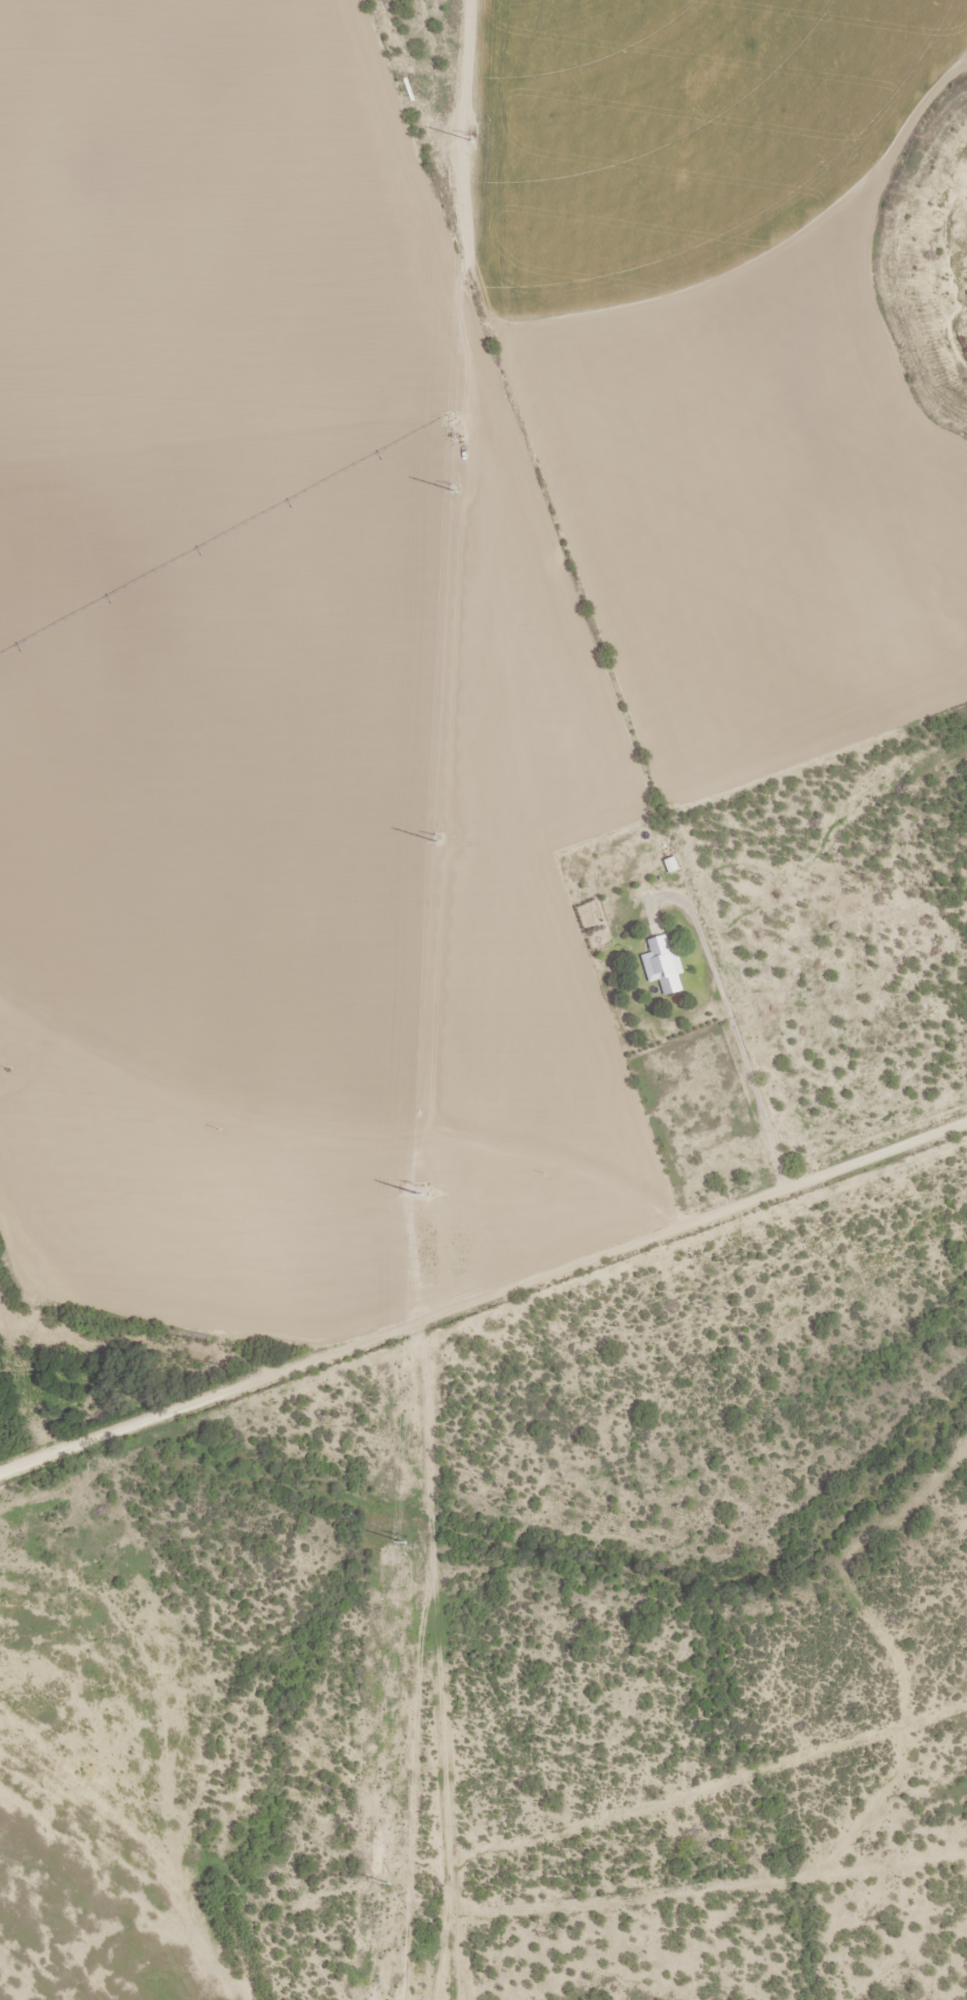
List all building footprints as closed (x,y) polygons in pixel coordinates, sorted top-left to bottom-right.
[(644,956),(650,982),(659,979),(663,996),(684,991),(680,973),(682,972),(672,934),(647,940),(651,954),(644,956)]
